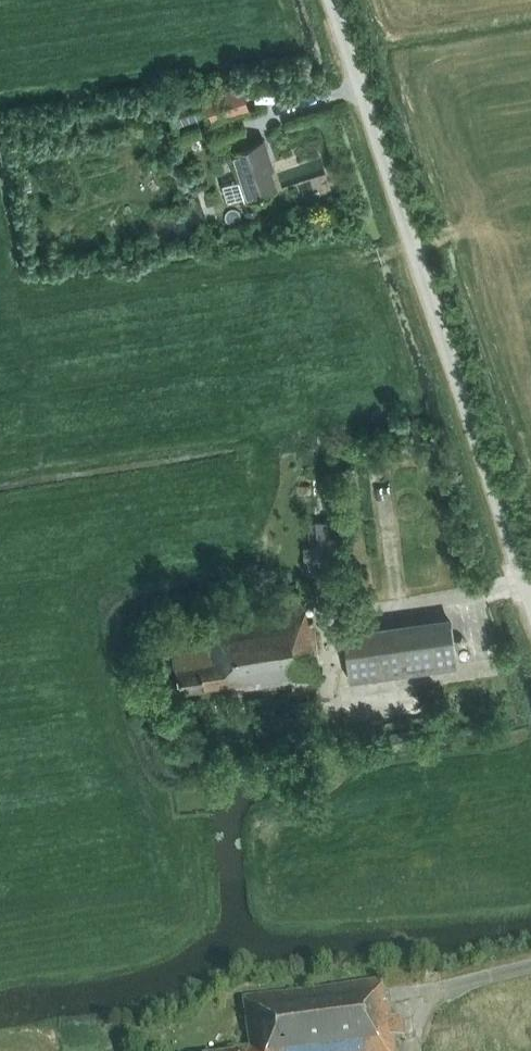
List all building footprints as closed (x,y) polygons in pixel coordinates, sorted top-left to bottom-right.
[(241,84),(204,96),(212,121),(249,109),(241,84)] [(200,94),(179,101),(184,116),(205,109),(200,94)] [(246,133),(240,117),(210,126),(216,143),(228,139),(232,149),(230,150),(239,178),(222,184),(228,199),(244,194),(245,196),(276,186),(267,160),(270,159),(263,139),(247,145),(243,134),(246,133)] [(247,202),(244,207),(245,213),(250,216),(256,214),(259,209),(258,204),(253,201),(247,202)] [(307,547),(308,564),(308,573),(344,570),(341,520),(319,522),(320,546),(307,547)] [(281,606),(209,616),(213,647),(176,652),(182,691),(231,684),(232,690),(324,677),(316,620),(308,622),(306,602),(304,590),(280,594),(281,606)] [(455,625),(347,639),(353,681),(461,668),(455,625)] [(293,716),(273,720),(274,728),(294,725),(293,716)] [(394,1038),(405,1037),(402,1018),(391,1019),(389,1003),(384,1004),(381,981),(245,998),(251,1047),(232,1049),(233,1050),(395,1050),(394,1038)]
